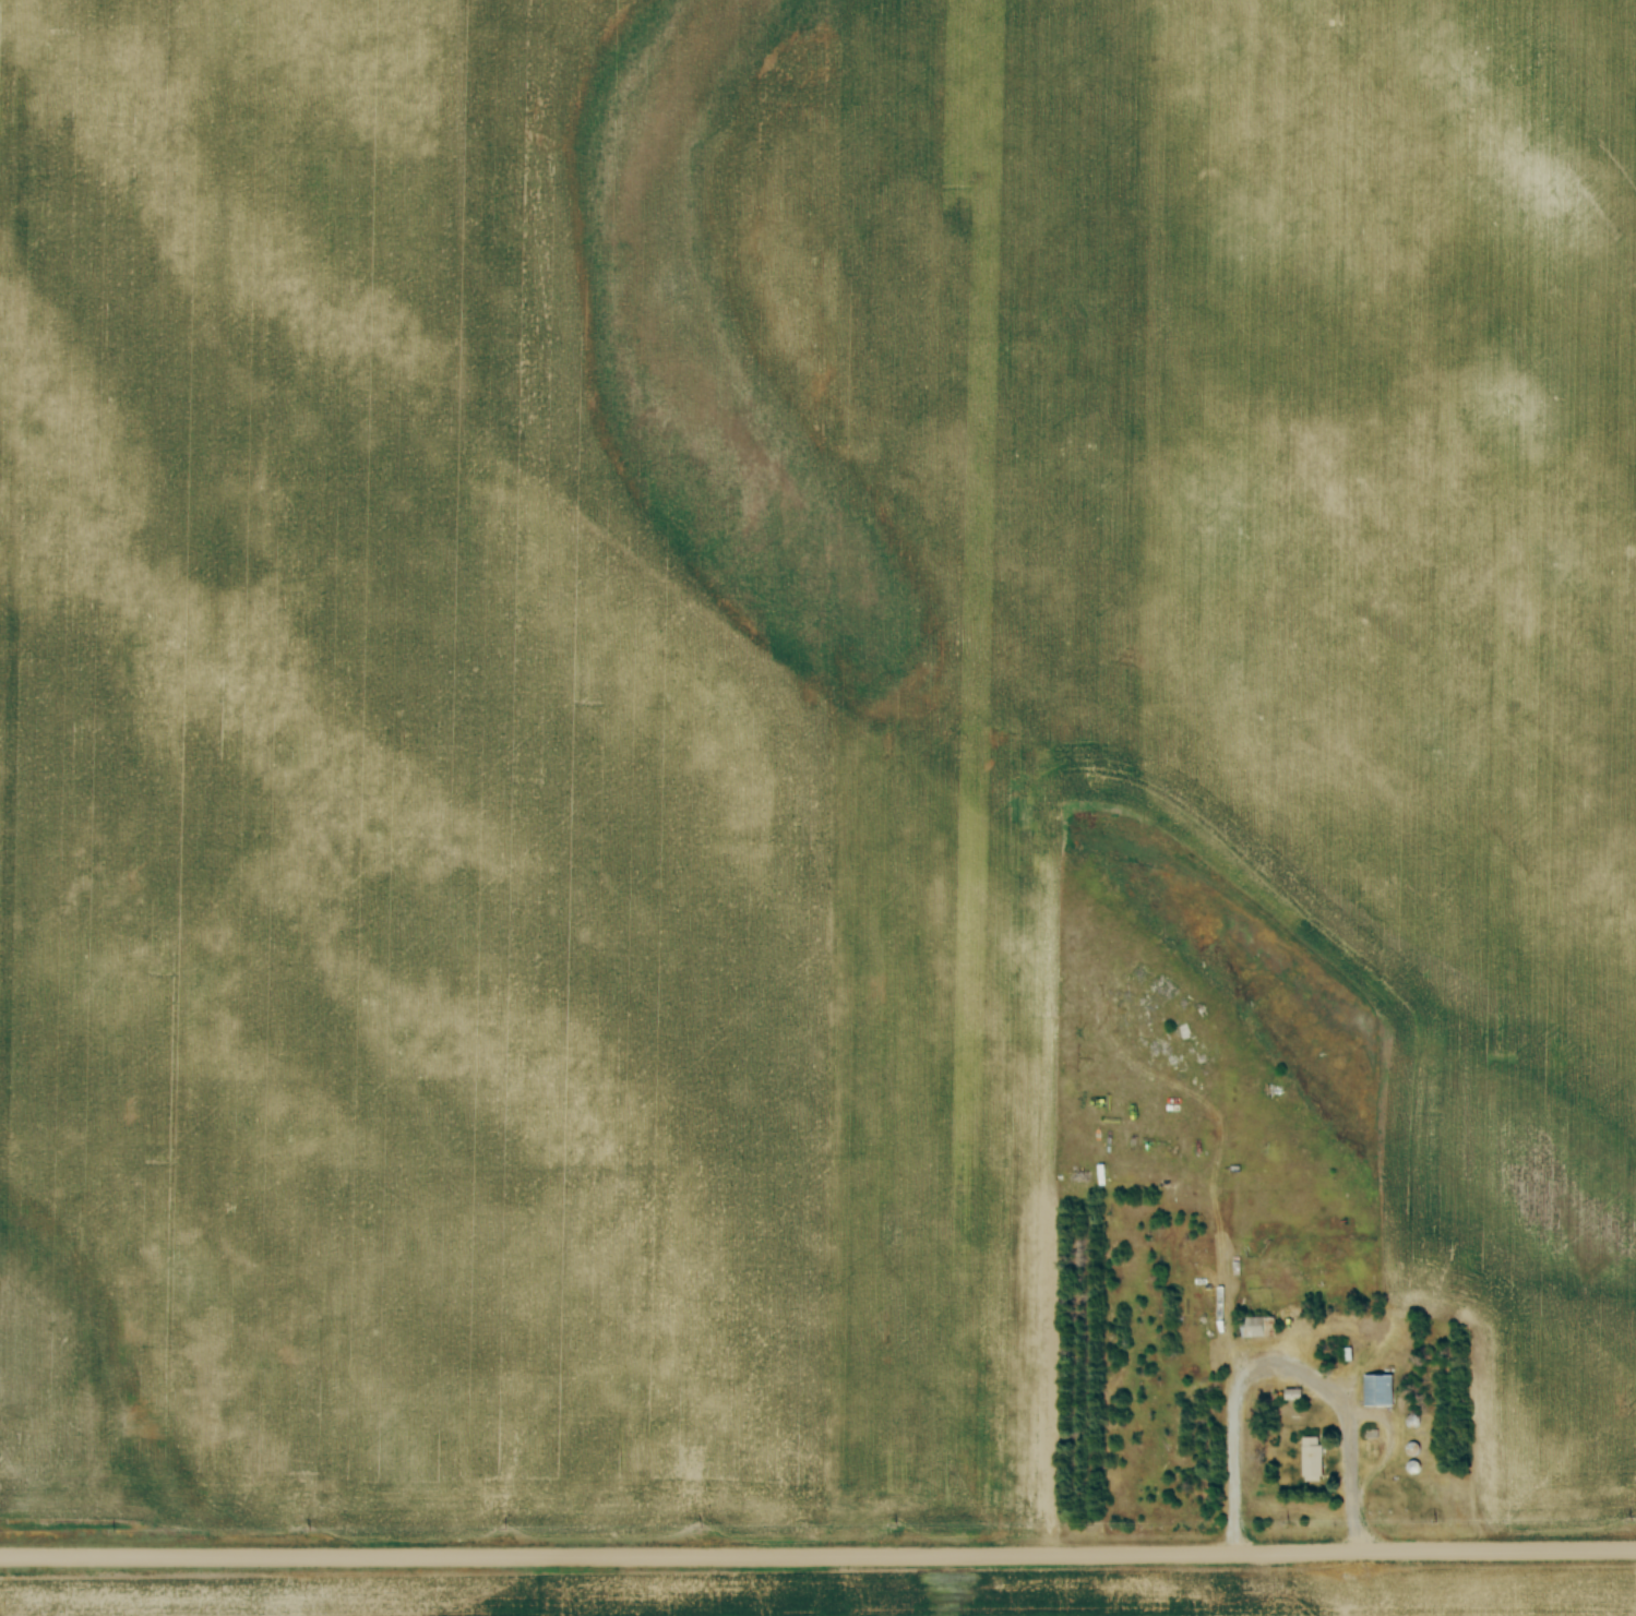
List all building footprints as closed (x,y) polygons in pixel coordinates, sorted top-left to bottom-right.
[(1244,1339),(1277,1339),(1277,1319),(1244,1319),(1244,1339)] [(1394,1376),(1366,1376),(1366,1407),(1394,1407),(1394,1376)] [(1323,1483),(1323,1439),(1304,1439),(1304,1483),(1323,1483)]
